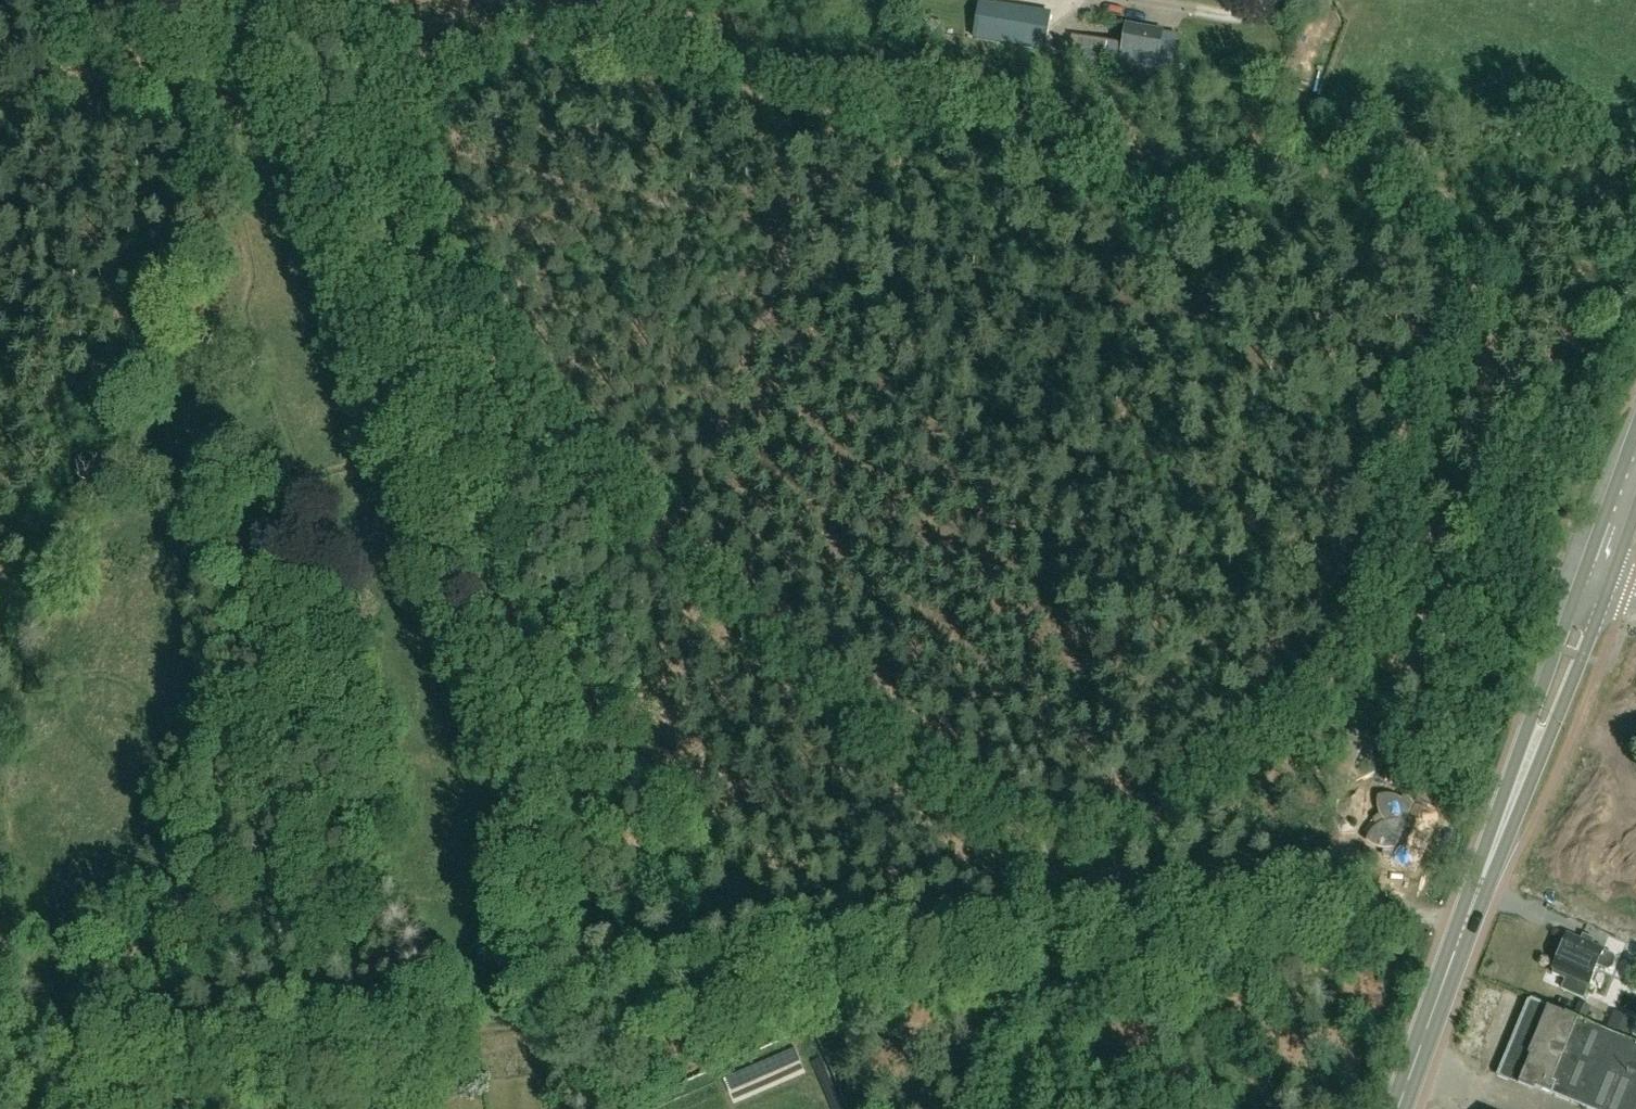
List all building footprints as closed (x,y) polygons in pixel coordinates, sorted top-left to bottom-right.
[(979,2),(973,38),(1041,49),(1048,13),(979,2)] [(1077,58),(1170,72),(1176,34),(1162,32),(1163,30),(1124,24),(1121,45),(1080,38),(1077,58)] [(1415,773),(1410,786),(1436,802),(1443,784),(1415,773)] [(1435,817),(1405,805),(1390,842),(1399,846),(1392,861),(1414,870),(1435,817)] [(1588,985),(1603,950),(1591,945),(1593,940),(1583,936),(1580,941),(1567,935),(1558,956),(1558,957),(1553,969),(1554,970),(1552,974),(1565,980),(1564,982),(1585,991),(1588,985)] [(1571,1018),(1585,1024),(1592,1007),(1578,1001),(1571,1018)] [(1533,1002),(1502,1075),(1584,1108),(1635,1108),(1635,1045),(1585,1024),(1571,1018),(1533,1002)] [(1626,1037),(1631,1023),(1612,1015),(1606,1029),(1626,1037)]
